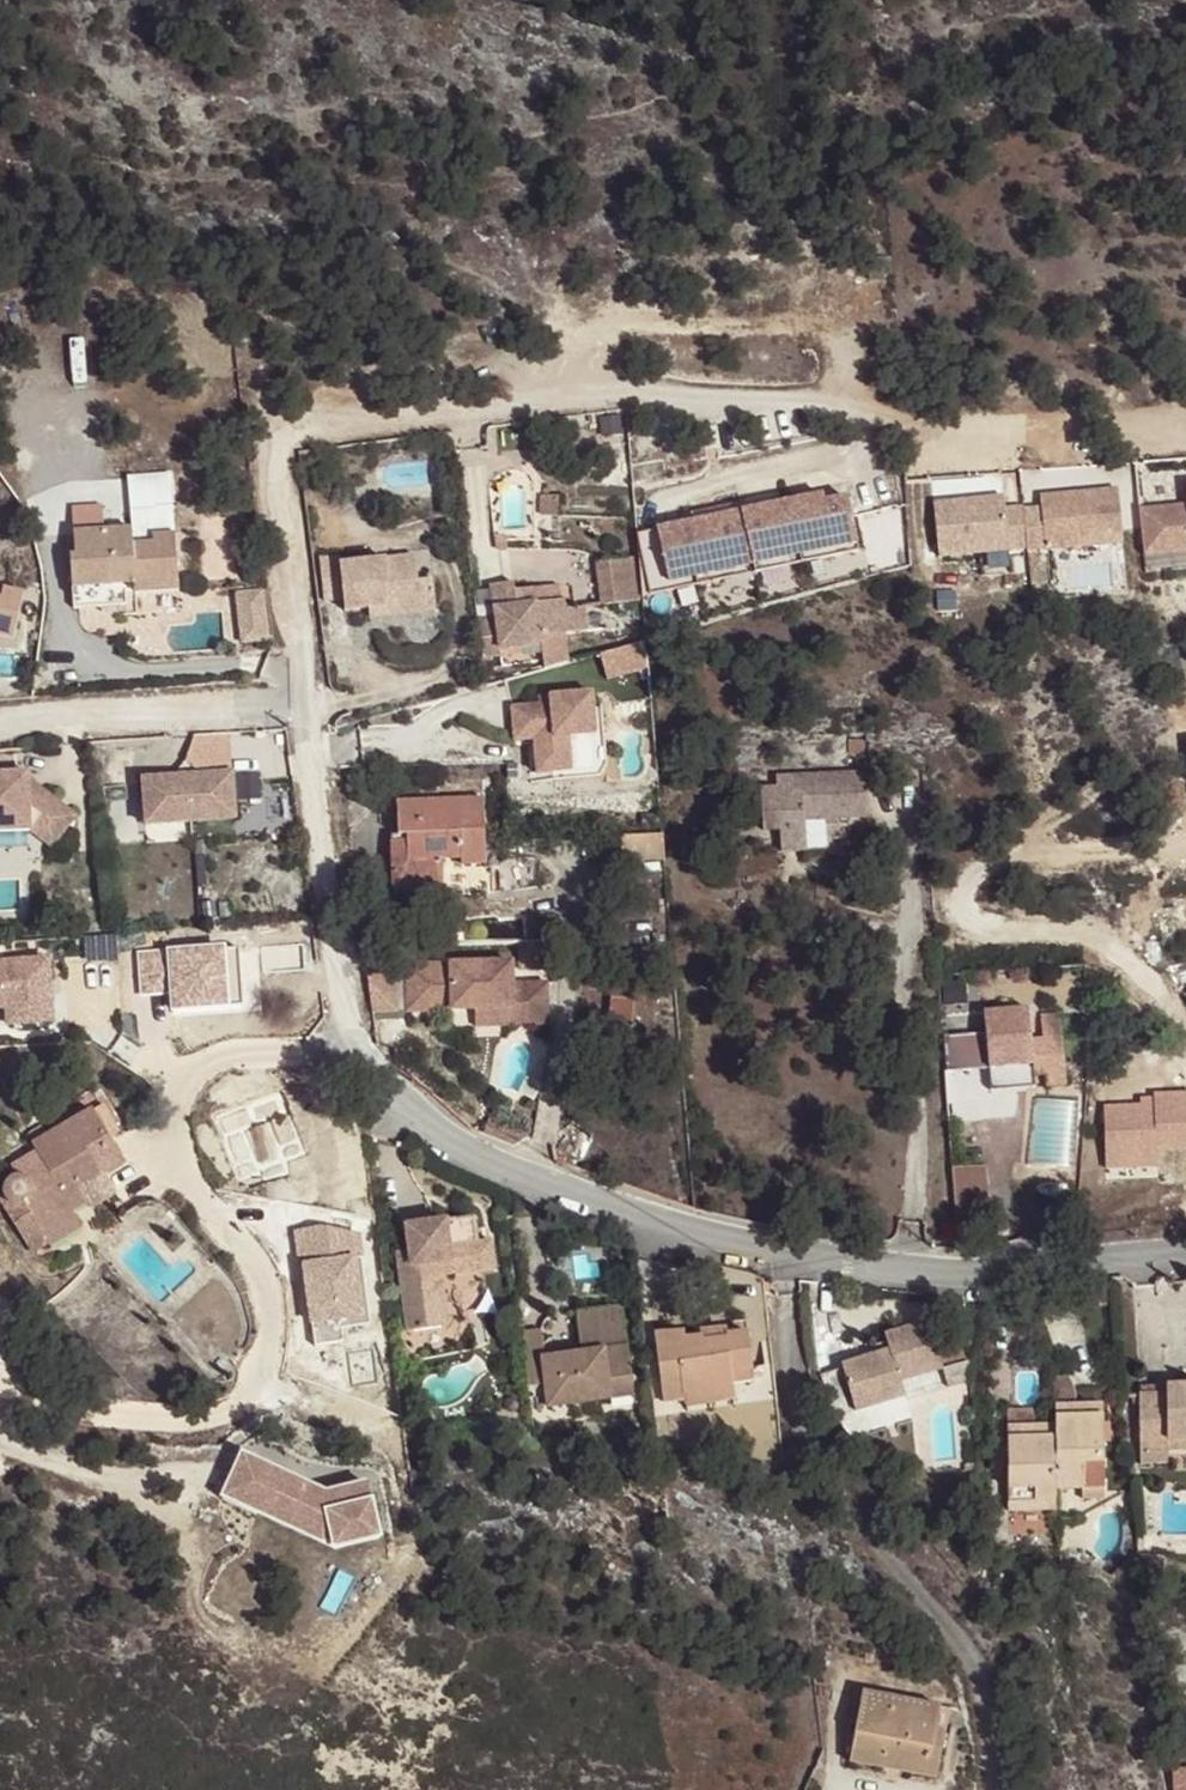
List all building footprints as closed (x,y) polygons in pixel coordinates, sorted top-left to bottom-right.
[(1128,485),(1045,491),(1046,505),(1012,507),(1011,493),(936,497),(940,557),(1132,545),(1128,485)] [(860,489),(672,521),(682,583),(871,551),(860,489)] [(556,517),(557,497),(544,497),(543,517),(556,517)] [(1140,510),(1146,556),(1185,552),(1185,506),(1140,510)] [(179,590),(175,535),(153,536),(153,544),(133,546),(132,529),(83,532),(85,556),(75,557),(71,557),(73,589),(134,585),(134,594),(179,590)] [(85,556),(83,532),(74,533),(75,557),(85,556)] [(506,551),(507,537),(495,537),(495,547),(495,548),(496,549),(496,550),(497,550),(498,550),(506,551)] [(415,556),(340,565),(340,558),(321,560),(325,603),(343,601),(344,612),(369,609),(389,606),(391,617),(436,612),(432,581),(418,583),(415,556)] [(637,602),(632,558),(597,563),(603,606),(637,602)] [(565,602),(537,605),(535,590),(515,593),(514,584),(491,587),(495,619),(477,622),(483,659),(501,657),(500,651),(541,646),(540,639),(587,633),(584,608),(570,610),(566,610),(565,602)] [(134,585),(73,589),(74,609),(128,605),(127,594),(134,594),(134,585)] [(241,589),(246,643),(277,641),(273,586),(241,589)] [(560,602),(558,588),(535,590),(537,605),(560,602)] [(0,599),(0,636),(15,639),(24,593),(3,589),(1,599),(0,599)] [(389,606),(369,609),(369,620),(391,617),(389,606)] [(611,679),(655,663),(646,639),(603,654),(611,679)] [(593,707),(592,693),(550,697),(550,704),(539,705),(512,707),(515,741),(534,740),(537,774),(552,773),(553,782),(601,778),(607,766),(602,706),(593,707)] [(550,704),(550,697),(538,698),(539,705),(550,704)] [(867,753),(866,739),(848,739),(849,753),(867,753)] [(204,775),(187,761),(172,778),(204,775)] [(236,820),(233,773),(204,775),(172,778),(143,779),(146,826),(236,820)] [(865,773),(776,778),(777,789),(760,790),(763,831),(779,830),(781,852),(806,851),(804,821),(867,817),(865,773)] [(29,780),(28,774),(0,775),(0,831),(30,829),(52,847),(76,816),(29,780)] [(483,790),(399,793),(392,803),(397,803),(398,837),(392,837),(394,899),(486,895),(483,790)] [(875,820),(819,823),(820,841),(876,838),(875,820)] [(0,831),(0,848),(31,847),(30,829),(0,831)] [(665,859),(662,834),(622,838),(623,863),(665,859)] [(623,863),(622,838),(611,839),(613,864),(623,863)] [(533,858),(503,858),(501,860),(500,861),(500,863),(499,870),(500,894),(502,894),(538,889),(541,861),(539,860),(536,859),(533,858)] [(175,991),(176,1012),(247,1009),(244,944),(141,949),(143,993),(175,991)] [(641,958),(639,951),(631,953),(632,960),(641,958)] [(0,958),(0,1010),(13,1010),(14,1025),(66,1023),(63,955),(0,958)] [(512,985),(512,963),(407,966),(408,1012),(453,1011),(475,1010),(513,1010),(512,985)] [(513,1010),(475,1010),(475,1028),(549,1026),(548,984),(512,985),(513,1010)] [(630,1047),(635,987),(612,986),(608,1045),(630,1047)] [(1028,1009),(984,1013),(989,1069),(1015,1067),(1016,1077),(1033,1076),(1030,1039),(1028,1009)] [(1061,1037),(1059,1014),(1040,1016),(1041,1038),(1042,1038),(1061,1037)] [(1066,1086),(1061,1037),(1042,1038),(1046,1075),(1047,1087),(1066,1086)] [(1046,1075),(1042,1038),(1041,1038),(1030,1039),(1033,1076),(1046,1075)] [(1015,1067),(989,1069),(990,1079),(1016,1077),(1015,1067)] [(1164,1151),(1185,1149),(1185,1094),(1106,1098),(1109,1169),(1164,1166),(1164,1151)] [(1077,1100),(1034,1100),(1034,1162),(1077,1162),(1077,1100)] [(119,1133),(104,1105),(94,1111),(109,1139),(119,1133)] [(109,1139),(94,1111),(34,1144),(38,1152),(12,1167),(18,1178),(17,1178),(16,1178),(15,1179),(14,1179),(13,1179),(12,1180),(11,1180),(11,1181),(10,1182),(9,1183),(8,1184),(7,1185),(7,1186),(6,1187),(6,1188),(6,1189),(6,1190),(6,1192),(6,1193),(6,1194),(6,1195),(6,1196),(7,1196),(7,1198),(8,1198),(8,1199),(9,1200),(10,1201),(11,1202),(12,1203),(13,1203),(14,1203),(14,1204),(15,1205),(16,1205),(17,1205),(18,1205),(19,1205),(20,1205),(21,1205),(22,1204),(23,1204),(24,1204),(25,1204),(26,1204),(49,1245),(82,1227),(76,1216),(113,1195),(103,1177),(124,1165),(109,1139)] [(48,1136),(42,1127),(28,1134),(34,1144),(48,1136)] [(990,1223),(985,1166),(952,1170),(957,1226),(990,1223)] [(491,1243),(449,1249),(445,1221),(406,1227),(409,1254),(411,1266),(399,1267),(408,1332),(448,1326),(443,1291),(431,1293),(427,1264),(449,1261),(451,1274),(494,1268),(491,1243)] [(345,1324),(378,1321),(371,1226),(304,1230),(312,1343),(347,1341),(345,1324)] [(409,1254),(397,1255),(399,1267),(411,1266),(409,1254)] [(449,1261),(427,1264),(431,1293),(443,1291),(441,1275),(451,1274),(449,1261)] [(576,1314),(582,1354),(545,1359),(542,1332),(521,1334),(528,1387),(546,1385),(548,1406),(610,1399),(608,1382),(631,1379),(622,1308),(576,1314)] [(938,1356),(927,1322),(885,1335),(889,1351),(891,1355),(881,1358),(880,1353),(842,1364),(855,1408),(856,1411),(905,1397),(900,1382),(970,1362),(968,1347),(938,1356)] [(748,1333),(727,1336),(726,1330),(699,1333),(700,1337),(685,1340),(683,1333),(655,1336),(664,1404),(686,1401),(686,1398),(733,1392),(733,1384),(731,1373),(752,1371),(748,1333)] [(855,1408),(843,1367),(810,1377),(812,1387),(833,1414),(855,1408)] [(731,1373),(733,1384),(754,1381),(752,1371),(731,1373)] [(631,1379),(608,1382),(610,1399),(633,1395),(631,1379)] [(1166,1387),(1166,1395),(1141,1396),(1142,1450),(1167,1450),(1166,1441),(1185,1440),(1185,1387),(1166,1387)] [(1166,1387),(1141,1388),(1141,1396),(1166,1395),(1166,1387)] [(733,1392),(686,1398),(686,1401),(687,1406),(734,1400),(733,1392)] [(1070,1400),(1053,1400),(1055,1417),(1076,1418),(1070,1400)] [(1034,1411),(1008,1411),(1008,1427),(1034,1427),(1034,1411)] [(1076,1418),(1055,1417),(1055,1426),(1056,1499),(1104,1501),(1103,1417),(1076,1418)] [(1056,1499),(1055,1426),(1034,1427),(1008,1427),(1008,1509),(1056,1509),(1056,1499)] [(1166,1441),(1167,1450),(1185,1450),(1185,1440),(1166,1441)] [(252,1448),(232,1496),(371,1554),(392,1507),(252,1448)] [(1167,1450),(1142,1450),(1142,1464),(1167,1464),(1167,1450)] [(857,1723),(862,1693),(864,1693),(864,1690),(855,1689),(849,1722),(857,1723)] [(864,1693),(862,1693),(857,1723),(850,1757),(881,1763),(884,1750),(940,1760),(945,1733),(936,1732),(941,1708),(864,1693)] [(945,1733),(949,1709),(941,1708),(936,1732),(945,1733)] [(940,1760),(884,1750),(881,1763),(850,1757),(849,1763),(936,1780),(940,1760)] [(1160,1774),(1162,1789),(1185,1789),(1185,1771),(1160,1774)]
